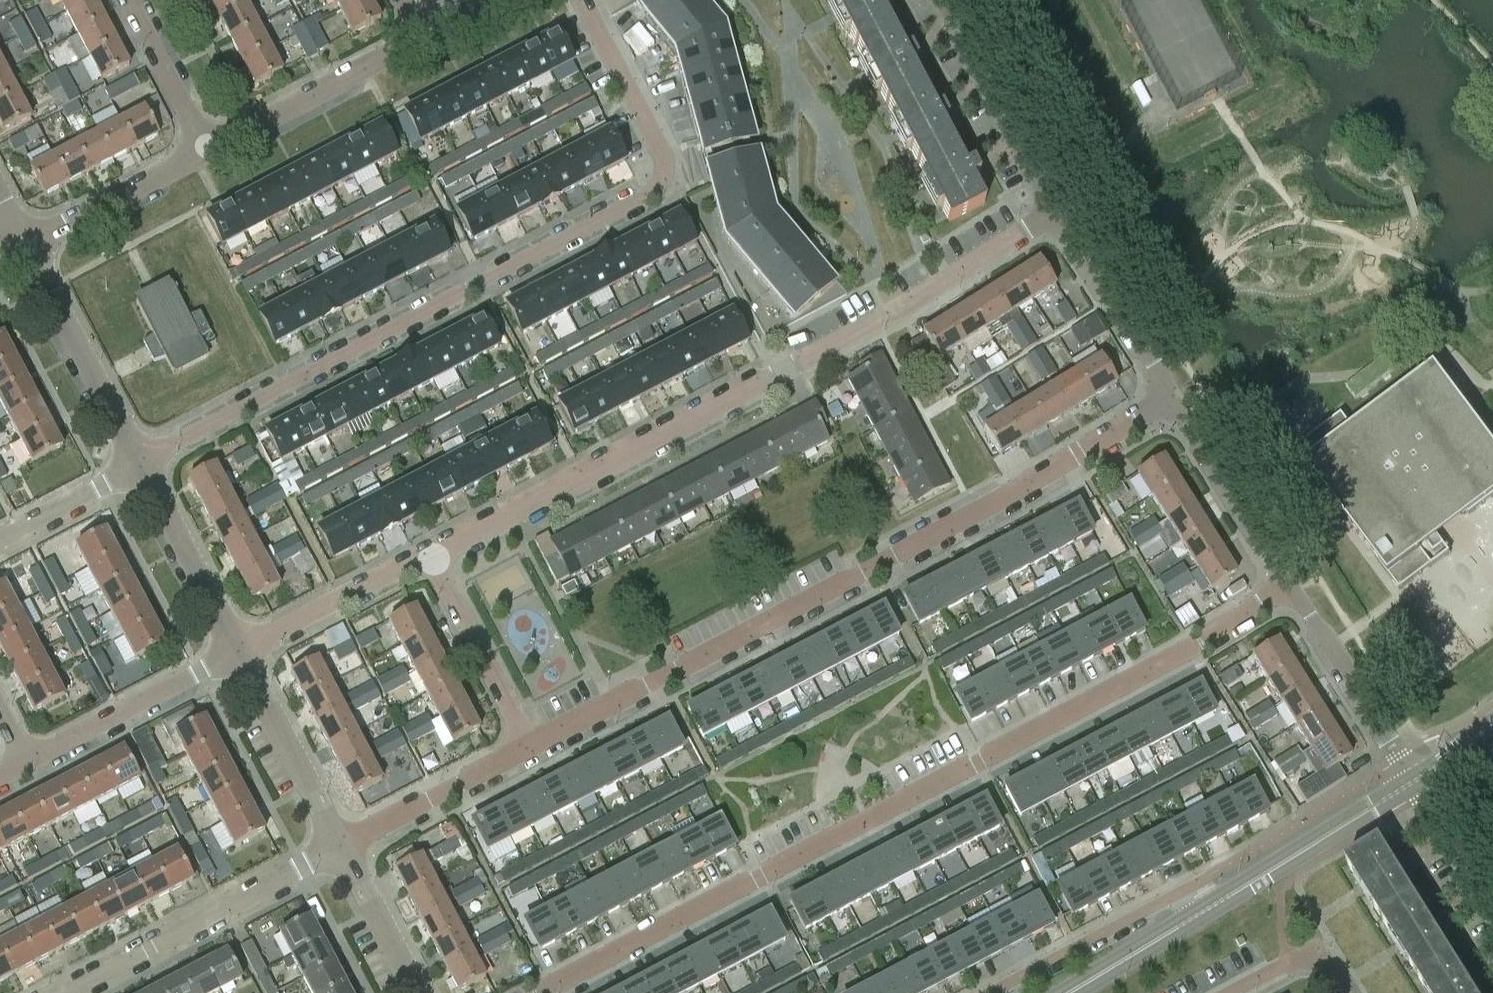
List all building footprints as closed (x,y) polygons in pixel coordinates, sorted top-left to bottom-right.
[(67,13),(91,0),(61,0),(67,13)] [(79,35),(106,20),(96,0),(91,0),(67,13),(79,35)] [(221,17),(247,3),(246,0),(212,0),(221,17)] [(342,11),(363,0),(337,0),(342,11)] [(371,0),(363,0),(342,11),(354,34),(382,20),(371,0)] [(642,3),(680,50),(705,141),(707,140),(710,152),(748,142),(745,129),(749,128),(748,120),(743,121),(739,104),(742,103),(739,89),(734,90),(731,73),(733,72),(730,58),(725,59),(721,39),(724,38),(722,28),(716,20),(713,23),(700,8),(704,4),(700,0),(646,0),(642,3)] [(857,46),(892,28),(880,5),(887,1),(887,0),(832,0),(857,46)] [(259,25),(247,3),(221,17),(232,39),(259,25)] [(36,9),(25,15),(33,30),(44,24),(36,9)] [(313,17),(302,23),(305,29),(306,30),(317,24),(313,17)] [(330,17),(317,24),(306,30),(318,52),(329,46),(321,31),(333,24),(330,17)] [(17,39),(29,33),(21,18),(10,24),(17,39)] [(106,20),(79,35),(88,51),(91,57),(118,43),(115,37),(106,20)] [(305,29),(302,23),(291,29),(294,35),(305,29)] [(44,24),(33,30),(41,45),(52,39),(44,24)] [(259,25),(232,39),(244,62),(271,48),(259,25)] [(904,51),(892,28),(857,46),(888,105),(923,87),(911,63),(918,59),(912,47),(904,51)] [(305,29),(294,35),(295,37),(289,40),(293,48),(299,45),(308,61),(319,55),(318,52),(306,30),(305,29)] [(29,33),(17,39),(25,53),(36,47),(29,33)] [(558,34),(536,45),(551,74),(572,62),(558,34)] [(91,57),(103,80),(130,66),(118,43),(91,57)] [(536,45),(515,57),(530,85),(551,74),(536,45)] [(283,71),(271,48),(244,62),(257,85),(283,71)] [(530,85),(515,57),(493,68),(508,96),(530,85)] [(65,68),(54,74),(62,89),(73,83),(65,68)] [(493,68),(472,79),(487,107),(508,96),(493,68)] [(0,76),(0,105),(19,95),(8,72),(0,76)] [(54,74),(43,80),(50,95),(62,89),(54,74)] [(126,94),(140,86),(134,75),(120,83),(126,94)] [(487,107),(472,79),(451,90),(466,119),(487,107)] [(77,100),(81,98),(76,89),(73,83),(62,89),(70,104),(77,100)] [(111,102),(126,94),(120,83),(105,90),(111,102)] [(589,95),(584,85),(563,96),(568,106),(589,95)] [(935,110),(923,87),(888,105),(919,164),(954,146),(942,122),(949,118),(943,106),(935,110)] [(62,108),(70,104),(62,89),(50,95),(58,110),(62,108)] [(466,119),(451,90),(429,101),(444,130),(466,119)] [(568,106),(563,96),(560,91),(544,99),(547,104),(541,107),(547,117),(568,106)] [(0,105),(0,121),(5,131),(32,118),(19,95),(0,105)] [(593,99),(570,111),(575,120),(580,118),(584,125),(602,116),(598,109),(593,99)] [(83,111),(77,100),(70,104),(62,108),(68,119),(83,111)] [(444,130),(429,101),(407,113),(422,141),(444,130)] [(541,107),(520,118),(525,129),(547,117),(541,107)] [(146,109),(123,121),(137,148),(160,136),(146,109)] [(575,120),(570,111),(549,122),(554,132),(575,120)] [(520,118),(499,130),(504,140),(525,129),(520,118)] [(137,148),(123,121),(100,133),(114,160),(137,148)] [(549,122),(528,133),(533,143),(554,132),(549,122)] [(504,140),(499,130),(498,130),(494,123),(486,127),(490,134),(483,138),(481,134),(474,138),(476,141),(477,141),(483,151),(504,140)] [(38,126),(9,142),(15,152),(44,137),(38,126)] [(360,138),(375,166),(397,154),(396,152),(404,147),(394,128),(385,132),(382,126),(360,138)] [(114,160),(100,133),(78,144),(92,171),(114,160)] [(528,133),(506,144),(511,154),(533,143),(528,133)] [(624,162),(609,134),(588,145),(603,173),(624,162)] [(360,138),(339,149),(353,177),(375,166),(360,138)] [(477,141),(476,141),(456,152),(461,162),(483,151),(477,141)] [(92,171),(78,144),(56,156),(70,183),(92,171)] [(511,154),(506,144),(485,156),(490,165),(511,154)] [(603,173),(588,145),(567,156),(582,184),(603,173)] [(966,169),(954,146),(919,164),(950,224),(985,205),(972,181),(980,177),(974,165),(966,169)] [(339,149),(317,160),(332,189),(353,177),(339,149)] [(461,162),(456,152),(432,164),(439,174),(461,162)] [(732,236),(799,314),(833,285),(828,278),(825,281),(814,268),(817,265),(807,254),(804,256),(792,243),(796,240),(786,228),(783,231),(770,216),(764,195),(768,195),(764,181),(760,182),(756,165),(760,164),(757,155),(714,167),(732,236)] [(70,183),(56,156),(33,168),(47,195),(70,183)] [(485,156),(464,167),(469,177),(490,165),(485,156)] [(567,156),(545,167),(560,195),(582,184),(567,156)] [(332,189),(317,160),(296,172),(311,200),(332,189)] [(469,177),(464,167),(435,182),(441,193),(447,190),(446,189),(469,177)] [(560,195),(545,167),(524,178),(539,207),(560,195)] [(296,172),(274,183),(289,211),(311,200),(296,172)] [(385,189),(390,199),(414,187),(408,177),(385,189)] [(524,178),(503,190),(518,218),(539,207),(524,178)] [(274,183),(253,194),(268,222),(289,211),(274,183)] [(394,204),(399,213),(421,202),(422,204),(432,199),(425,188),(416,193),(416,192),(394,204)] [(385,189),(363,201),(368,211),(390,199),(385,189)] [(518,218),(503,190),(481,201),(496,229),(518,218)] [(268,222),(253,194),(231,205),(246,234),(268,222)] [(368,211),(363,201),(340,213),(346,223),(368,211)] [(496,229),(481,201),(459,212),(474,241),(496,229)] [(399,213),(394,204),(372,215),(377,225),(399,213)] [(246,234),(231,205),(209,217),(224,245),(246,234)] [(346,223),(340,213),(318,225),(323,234),(346,223)] [(412,237),(413,237),(401,214),(392,219),(403,242),(391,248),(406,277),(427,265),(412,237)] [(377,225),(372,215),(351,226),(356,236),(377,225)] [(695,243),(681,215),(659,226),(674,254),(695,243)] [(445,220),(413,237),(412,237),(427,265),(449,254),(448,251),(459,245),(445,220)] [(323,234),(318,225),(296,237),(301,246),(323,234)] [(356,236),(351,226),(329,237),(334,247),(356,236)] [(674,254),(659,226),(638,238),(652,266),(674,254)] [(275,241),(271,244),(278,258),(301,246),(296,237),(278,246),(275,241)] [(334,247),(329,237),(308,249),(313,259),(334,247)] [(638,238),(616,249),(631,277),(652,266),(638,238)] [(278,258),(271,244),(254,253),(256,257),(251,260),(256,269),(278,258)] [(391,248),(369,260),(384,288),(406,277),(391,248)] [(313,259),(308,249),(286,260),(292,270),(313,259)] [(631,277),(616,249),(595,260),(609,288),(631,277)] [(256,269),(251,260),(228,271),(233,281),(256,269)] [(286,260),(265,271),(270,281),(292,270),(286,260)] [(384,288),(369,260),(348,271),(363,299),(384,288)] [(595,260),(573,272),(588,300),(609,288),(595,260)] [(1056,286),(1040,260),(1017,275),(1033,300),(1056,286)] [(707,265),(685,277),(691,287),(712,275),(707,265)] [(270,281),(265,271),(243,282),(249,293),(270,281)] [(348,271),(326,282),(341,310),(363,299),(348,271)] [(573,272),(551,283),(566,311),(588,300),(573,272)] [(1033,300),(1017,275),(993,290),(1009,315),(1016,311),(1033,300)] [(691,287),(685,277),(664,288),(669,298),(691,287)] [(720,291),(715,280),(693,292),(699,302),(720,291)] [(145,299),(137,303),(154,335),(144,343),(154,362),(166,358),(173,373),(209,354),(201,339),(211,332),(201,313),(188,317),(172,285),(162,290),(158,282),(141,291),(145,299)] [(341,310),(326,282),(305,293),(320,322),(341,310)] [(566,311),(551,283),(530,295),(544,322),(566,311)] [(664,288),(642,299),(648,310),(669,298),(664,288)] [(1009,315),(993,290),(970,304),(986,330),(998,322),(1004,331),(1007,329),(1015,324),(1009,315)] [(699,302),(693,292),(672,303),(677,313),(699,302)] [(320,322),(305,293),(284,305),(298,333),(320,322)] [(544,322),(530,295),(508,306),(522,334),(544,322)] [(648,310),(642,299),(621,311),(626,321),(648,310)] [(1066,301),(1055,309),(1065,325),(1077,318),(1066,301)] [(677,313),(672,303),(650,314),(656,325),(677,313)] [(986,330),(970,304),(946,319),(962,345),(986,330)] [(298,333),(284,305),(261,316),(276,345),(298,333)] [(621,311),(599,322),(605,332),(626,321),(621,311)] [(650,314),(628,326),(634,336),(636,334),(642,345),(655,338),(649,328),(656,325),(650,314)] [(733,314),(711,325),(726,354),(748,343),(733,314)] [(1081,324),(1071,330),(1082,348),(1092,342),(1107,332),(1097,317),(1082,326),(1081,324)] [(461,330),(476,359),(498,347),(483,319),(461,330)] [(962,345),(946,319),(923,334),(924,336),(910,345),(941,394),(956,384),(940,359),(962,345)] [(1015,324),(1007,329),(1014,341),(1030,331),(1022,320),(1015,324)] [(599,322),(578,334),(583,344),(605,332),(599,322)] [(1047,324),(1038,330),(1044,339),(1053,333),(1047,324)] [(711,325),(690,337),(705,365),(726,354),(711,325)] [(628,326),(607,337),(612,347),(634,336),(628,326)] [(476,359),(461,330),(440,342),(455,370),(476,359)] [(583,344),(578,334),(576,330),(561,338),(563,341),(557,344),(562,355),(583,344)] [(1037,343),(1030,331),(1014,341),(1022,353),(1037,343)] [(17,357),(5,334),(0,337),(0,366),(17,357)] [(607,337),(585,348),(591,359),(612,347),(607,337)] [(705,365),(690,337),(668,348),(683,377),(705,365)] [(455,370),(440,342),(418,353),(433,381),(455,370)] [(562,355),(557,344),(535,356),(540,367),(562,355)] [(585,348),(564,360),(569,370),(591,359),(585,348)] [(683,377),(668,348),(647,359),(662,388),(683,377)] [(1034,371),(1050,361),(1042,348),(1026,358),(1034,371)] [(418,353),(397,364),(412,393),(433,381),(418,353)] [(861,405),(897,386),(881,355),(859,367),(862,372),(847,379),(861,405)] [(0,366),(0,394),(28,380),(17,357),(0,366)] [(1101,357),(1077,372),(1093,398),(1117,383),(1101,357)] [(662,388),(647,359),(625,371),(640,399),(662,388)] [(569,370),(564,360),(542,371),(547,381),(569,370)] [(991,372),(984,360),(968,370),(975,382),(991,372)] [(1057,373),(1050,361),(1034,371),(1041,383),(1057,373)] [(412,393),(397,364),(375,375),(390,404),(412,393)] [(1492,498),(1492,442),(1436,365),(1351,428),(1342,414),(1295,450),(1400,590),(1450,552),(1432,528),(1463,505),(1470,515),(1492,498)] [(510,369),(488,381),(493,391),(515,379),(510,369)] [(640,399),(625,371),(604,382),(619,411),(640,399)] [(1077,372),(1053,386),(1069,412),(1093,398),(1077,372)] [(375,375),(354,387),(369,415),(390,404),(375,375)] [(979,386),(987,400),(1002,390),(994,377),(987,382),(979,386)] [(28,380),(0,394),(0,401),(9,418),(40,402),(28,380)] [(493,391),(488,381),(466,392),(472,402),(493,391)] [(619,411),(604,382),(582,393),(597,422),(619,411)] [(496,396),(501,406),(523,394),(518,384),(496,396)] [(897,386),(861,405),(874,429),(910,411),(897,386)] [(1069,412),(1053,386),(1030,400),(1046,426),(1069,412)] [(354,387),(332,398),(347,427),(369,415),(354,387)] [(1002,390),(987,400),(995,412),(1010,403),(1002,390)] [(466,392),(445,404),(450,414),(472,402),(466,392)] [(597,422),(582,393),(560,405),(575,434),(597,422)] [(496,396),(474,407),(480,417),(501,406),(496,396)] [(347,427),(332,398),(311,409),(326,438),(347,427)] [(1014,410),(1006,415),(1022,441),(1046,426),(1030,400),(1014,410)] [(40,402),(9,418),(20,441),(51,425),(40,402)] [(815,403),(782,420),(801,456),(828,442),(820,427),(826,424),(815,403)] [(445,404),(423,415),(429,425),(450,414),(445,404)] [(474,407),(453,418),(458,428),(480,417),(474,407)] [(311,409),(289,420),(304,449),(326,438),(311,409)] [(910,411),(874,429),(886,454),(923,435),(910,411)] [(429,425),(423,415),(402,426),(407,436),(429,425)] [(1006,415),(999,419),(982,429),(998,455),(1022,441),(1006,415)] [(535,417),(513,428),(528,457),(551,446),(535,417)] [(458,428),(453,418),(432,429),(437,440),(442,450),(448,447),(443,437),(458,428)] [(269,462),(271,466),(280,483),(278,484),(286,500),(299,493),(294,484),(304,478),(291,456),(304,449),(289,420),(267,432),(280,456),(269,462)] [(801,456),(782,420),(757,433),(776,470),(801,456)] [(63,448),(51,425),(20,441),(32,464),(63,448)] [(407,436),(402,426),(381,438),(386,448),(407,436)] [(528,457),(513,428),(492,440),(507,469),(528,457)] [(437,440),(432,429),(410,441),(416,451),(437,440)] [(776,470),(757,433),(731,446),(750,483),(776,470)] [(923,435),(886,454),(899,479),(936,460),(923,435)] [(381,438),(359,449),(364,459),(386,448),(381,438)] [(492,440),(470,451),(486,480),(507,469),(492,440)] [(410,441),(388,452),(394,463),(416,451),(410,441)] [(344,457),(338,460),(343,470),(364,459),(359,449),(355,451),(351,444),(340,450),(344,457)] [(250,446),(232,456),(238,468),(257,458),(250,446)] [(731,446),(705,460),(724,496),(750,483),(731,446)] [(470,451),(449,462),(464,491),(486,480),(470,451)] [(388,452),(367,463),(373,473),(377,480),(397,470),(394,463),(388,452)] [(1152,497),(1179,481),(1164,457),(1137,474),(1152,497)] [(343,470),(338,460),(316,472),(321,482),(343,470)] [(724,496),(705,460),(679,473),(698,510),(724,496)] [(949,485),(936,460),(899,479),(912,504),(949,485)] [(8,476),(0,461),(0,480),(8,476)] [(449,462),(427,474),(443,503),(464,491),(449,462)] [(367,463),(346,474),(351,485),(373,473),(367,463)] [(203,504),(230,490),(217,465),(190,479),(203,504)] [(304,478),(294,484),(299,493),(321,482),(316,472),(304,478)] [(698,510),(679,473),(654,487),(673,523),(698,510)] [(351,485),(346,474),(324,486),(330,496),(351,485)] [(443,503),(427,474),(406,485),(421,514),(443,503)] [(10,480),(0,485),(6,496),(16,490),(10,480)] [(1179,481),(1152,497),(1167,520),(1193,504),(1179,481)] [(1121,483),(1104,494),(1119,519),(1126,514),(1118,501),(1128,495),(1121,483)] [(278,484),(262,492),(270,509),(280,503),(285,501),(286,500),(278,484)] [(421,514),(406,485),(385,496),(400,525),(421,514)] [(330,496),(324,486),(302,498),(307,508),(330,496)] [(673,523),(654,487),(628,500),(647,537),(673,523)] [(215,528),(243,514),(242,513),(238,505),(230,490),(203,504),(215,528)] [(268,510),(270,509),(262,492),(260,493),(246,501),(250,508),(254,517),(268,510)] [(385,496),(363,508),(379,537),(400,525),(385,496)] [(647,537),(628,500),(602,514),(621,550),(647,537)] [(1208,527),(1193,504),(1167,520),(1181,543),(1208,527)] [(1078,505),(1056,516),(1071,544),(1093,533),(1078,505)] [(379,537),(363,508),(342,519),(357,548),(379,537)] [(243,514),(215,528),(228,552),(255,538),(243,514)] [(602,514),(576,527),(595,564),(621,550),(602,514)] [(1071,544),(1056,516),(1034,527),(1049,556),(1071,544)] [(1153,518),(1141,525),(1151,541),(1163,533),(1153,518)] [(357,548),(342,519),(320,531),(335,560),(357,548)] [(1151,541),(1141,525),(1129,533),(1130,534),(1126,536),(1130,543),(1134,541),(1139,548),(1151,541)] [(548,534),(534,541),(556,583),(569,577),(595,564),(576,527),(551,540),(548,534)] [(1034,527),(1013,539),(1028,567),(1049,556),(1034,527)] [(1208,527),(1181,543),(1196,567),(1222,550),(1208,527)] [(89,570),(119,554),(107,531),(76,546),(89,570)] [(284,543),(292,560),(300,577),(317,569),(307,549),(304,551),(297,537),(284,543)] [(255,538),(228,552),(240,576),(268,562),(267,561),(255,538)] [(1028,567),(1013,539),(991,550),(1006,578),(1028,567)] [(268,562),(240,576),(253,601),(281,587),(272,569),(292,560),(284,543),(271,549),(275,558),(267,561),(268,562)] [(1006,578),(991,550),(970,561),(985,590),(1006,578)] [(1222,550),(1196,567),(1211,590),(1237,574),(1222,550)] [(41,594),(50,589),(31,552),(20,557),(28,572),(19,576),(31,599),(41,594)] [(130,576),(119,554),(89,570),(100,592),(130,576)] [(1082,566),(1087,576),(1109,564),(1104,554),(1082,566)] [(55,587),(65,582),(53,559),(43,564),(55,587)] [(970,561),(949,573),(963,601),(985,590),(970,561)] [(1171,572),(1183,591),(1195,583),(1183,564),(1171,572)] [(1087,576),(1082,566),(1064,575),(1060,569),(1056,571),(1060,578),(1061,577),(1066,587),(1087,576)] [(1038,582),(1036,583),(1044,598),(1066,587),(1061,577),(1060,578),(1059,578),(1053,568),(1049,570),(1049,569),(1043,573),(1044,574),(1042,575),(1047,585),(1041,588),(1038,582)] [(1107,572),(1089,581),(1094,591),(1112,582),(1107,572)] [(1183,591),(1171,572),(1159,579),(1170,598),(1183,591)] [(963,601),(949,573),(927,584),(942,612),(963,601)] [(142,598),(130,576),(100,592),(112,614),(142,598)] [(1024,598),(1018,600),(1023,610),(1044,598),(1036,583),(1035,584),(1031,576),(1027,578),(1030,584),(1019,590),(1024,598)] [(573,581),(561,588),(566,597),(578,590),(573,581)] [(65,582),(55,587),(60,596),(70,591),(65,582)] [(18,607),(6,584),(0,587),(0,616),(18,607)] [(942,612),(927,584),(905,596),(920,624),(942,612)] [(1083,584),(1068,593),(1073,603),(1073,602),(1084,597),(1088,594),(1083,584)] [(62,612),(50,589),(41,594),(46,604),(42,605),(49,618),(62,612)] [(1073,603),(1068,593),(1046,604),(1052,614),(1073,603)] [(1023,610),(1018,600),(1016,601),(1013,594),(992,605),(995,612),(996,611),(1001,621),(1023,610)] [(142,598),(112,614),(124,637),(154,621),(142,598)] [(1107,614),(1122,642),(1128,639),(1144,631),(1129,603),(1107,614)] [(1185,628),(1200,619),(1191,603),(1176,612),(1185,628)] [(18,607),(0,616),(0,645),(30,629),(18,607)] [(403,646),(429,632),(416,607),(390,621),(403,646)] [(862,618),(876,646),(899,634),(884,607),(862,618)] [(1025,615),(1030,625),(1045,617),(1040,607),(1025,615)] [(79,632),(89,626),(80,610),(70,615),(79,632)] [(995,612),(975,623),(980,632),(1001,621),(996,611),(995,612)] [(1107,614),(1096,620),(1085,626),(1100,654),(1122,642),(1107,614)] [(64,640),(75,634),(65,618),(55,623),(64,640)] [(862,618),(840,630),(855,657),(876,646),(862,618)] [(1004,627),(1009,636),(1024,628),(1019,619),(1004,627)] [(154,621),(124,637),(136,660),(166,644),(154,621)] [(980,632),(975,623),(953,634),(959,644),(980,632)] [(342,624),(324,633),(339,662),(358,654),(342,624)] [(97,642),(89,626),(79,632),(87,647),(97,642)] [(1085,626),(1064,637),(1079,665),(1100,654),(1085,626)] [(1009,636),(1004,627),(983,638),(988,648),(1009,636)] [(0,645),(0,648),(10,668),(41,652),(30,629),(0,645)] [(373,629),(355,639),(362,651),(379,641),(373,629)] [(840,630),(819,641),(834,668),(855,657),(840,630)] [(415,670),(442,656),(429,632),(403,646),(409,658),(407,660),(401,663),(403,667),(407,674),(416,670),(415,670)] [(83,650),(75,634),(64,640),(73,655),(83,650)] [(959,644),(953,634),(930,646),(936,656),(959,644)] [(1058,676),(1079,665),(1064,637),(1043,648),(1058,676)] [(983,638),(961,649),(966,659),(988,648),(983,638)] [(1041,649),(1035,639),(1016,648),(1022,659),(1036,688),(1058,676),(1043,648),(1041,649)] [(1267,680),(1293,663),(1278,639),(1252,656),(1267,680)] [(819,641),(798,652),(812,680),(834,668),(819,641)] [(966,659),(961,649),(939,661),(944,671),(966,659)] [(41,652),(10,668),(22,690),(53,674),(41,652)] [(798,652),(776,663),(791,691),(812,680),(798,652)] [(104,654),(93,660),(102,677),(113,671),(104,654)] [(914,655),(888,669),(894,678),(919,665),(914,655)] [(455,680),(442,656),(415,670),(416,670),(428,694),(455,680)] [(305,697),(332,683),(318,658),(292,673),(305,697)] [(1022,659),(1000,671),(1015,699),(1036,688),(1022,659)] [(89,662),(79,667),(87,684),(97,679),(89,662)] [(952,668),(959,685),(973,679),(965,662),(952,668)] [(791,691),(776,663),(755,675),(769,702),(791,691)] [(1293,663),(1267,680),(1281,703),(1307,686),(1293,663)] [(1239,665),(1222,673),(1226,684),(1243,676),(1239,665)] [(377,680),(381,688),(407,674),(403,667),(377,680)] [(888,669),(867,680),(872,690),(894,678),(888,669)] [(1000,671),(979,682),(994,710),(1015,699),(1000,671)] [(53,674),(22,690),(34,714),(65,697),(53,674)] [(381,688),(385,696),(411,682),(407,674),(381,688)] [(769,702),(755,675),(733,686),(748,714),(769,702)] [(428,715),(432,722),(441,718),(467,704),(455,680),(428,694),(435,707),(426,712),(428,715)] [(867,680),(846,691),(851,701),(872,690),(867,680)] [(360,689),(369,705),(382,698),(373,682),(360,689)] [(994,710),(979,682),(957,694),(972,722),(994,710)] [(344,707),(332,683),(305,697),(317,722),(344,707)] [(1199,685),(1177,696),(1192,725),(1214,713),(1199,685)] [(733,686),(712,697),(726,725),(748,714),(733,686)] [(1307,686),(1281,703),(1296,726),(1322,709),(1307,686)] [(369,705),(360,689),(347,696),(356,712),(369,705)] [(846,691),(824,703),(829,712),(851,701),(846,691)] [(1177,696),(1156,708),(1171,736),(1192,725),(1177,696)] [(726,725),(712,697),(690,709),(704,736),(726,725)] [(1256,708),(1266,724),(1278,716),(1268,701),(1256,708)] [(829,712),(824,703),(803,714),(808,724),(829,712)] [(441,718),(448,731),(454,743),(480,729),(467,704),(441,718)] [(181,746),(212,729),(206,718),(200,721),(192,707),(161,723),(174,748),(180,745),(181,746)] [(357,732),(344,707),(317,722),(330,746),(357,732)] [(1156,708),(1135,719),(1150,747),(1171,736),(1156,708)] [(1266,724),(1256,708),(1244,716),(1245,717),(1241,719),(1250,733),(1253,731),(1253,732),(1266,724)] [(1337,732),(1322,709),(1296,726),(1310,749),(1337,732)] [(803,714),(781,725),(787,735),(808,724),(803,714)] [(428,715),(402,729),(406,736),(407,736),(432,722),(428,715)] [(1150,747),(1135,719),(1113,730),(1129,759),(1150,747)] [(669,720),(646,731),(661,759),(683,748),(669,720)] [(432,722),(407,736),(406,736),(407,738),(408,741),(410,745),(437,731),(432,722)] [(787,735),(781,725),(760,737),(765,746),(787,735)] [(145,765),(161,756),(147,728),(130,736),(145,765)] [(212,729),(181,746),(194,771),(225,754),(212,729)] [(398,730),(385,737),(394,753),(407,747),(398,730)] [(1129,759),(1113,730),(1092,742),(1107,770),(1129,759)] [(661,759),(646,731),(625,743),(639,770),(661,759)] [(357,732),(330,746),(343,770),(370,756),(357,732)] [(1352,756),(1337,732),(1310,749),(1325,772),(1352,756)] [(1226,736),(1204,748),(1210,758),(1232,746),(1226,736)] [(394,753),(385,737),(372,744),(381,760),(394,753)] [(765,746),(760,737),(738,748),(744,758),(765,746)] [(1092,742),(1071,753),(1086,781),(1107,770),(1092,742)] [(639,770),(625,743),(603,754),(618,782),(639,770)] [(1297,747),(1285,754),(1294,769),(1306,762),(1297,747)] [(744,758),(738,748),(716,760),(721,770),(744,758)] [(1204,748),(1183,759),(1189,769),(1210,758),(1204,748)] [(101,761),(118,791),(140,780),(124,749),(101,761)] [(1213,762),(1218,772),(1240,761),(1234,751),(1213,762)] [(1086,781),(1071,753),(1050,764),(1065,793),(1086,781)] [(225,754),(194,771),(207,796),(238,780),(225,754)] [(603,754),(582,765),(596,793),(618,782),(603,754)] [(1294,769),(1285,754),(1273,762),(1273,763),(1270,765),(1282,783),(1287,780),(1284,776),(1294,769)] [(161,756),(145,765),(157,785),(168,781),(162,770),(167,768),(161,756)] [(383,781),(370,756),(343,770),(356,795),(383,781)] [(1183,759),(1162,770),(1167,780),(1189,769),(1183,759)] [(101,761),(79,772),(95,803),(118,791),(101,761)] [(1218,772),(1213,762),(1191,774),(1197,784),(1218,772)] [(1065,793),(1050,764),(1028,776),(1043,804),(1065,793)] [(582,765),(560,776),(575,804),(596,793),(582,765)] [(673,782),(678,793),(709,777),(704,768),(695,773),(694,771),(673,782)] [(1167,780),(1162,770),(1141,781),(1146,792),(1167,780)] [(95,803),(79,772),(57,784),(73,815),(95,803)] [(1197,784),(1191,774),(1170,785),(1175,795),(1197,784)] [(575,804),(560,776),(539,788),(553,815),(575,804)] [(1043,804),(1028,776),(1006,787),(1021,816),(1043,804)] [(238,780),(207,796),(221,821),(252,805),(238,780)] [(1141,781),(1119,793),(1125,803),(1146,792),(1141,781)] [(678,793),(673,782),(652,794),(657,804),(678,793)] [(1230,795),(1245,823),(1267,811),(1252,783),(1230,795)] [(57,784),(35,796),(51,827),(73,815),(57,784)] [(1175,795),(1170,785),(1148,796),(1154,806),(1175,795)] [(681,797),(686,807),(708,796),(702,786),(681,797)] [(539,788),(517,799),(532,827),(553,815),(539,788)] [(1245,823),(1230,795),(1229,795),(1226,788),(1205,799),(1208,806),(1209,806),(1224,834),(1245,823)] [(1125,803),(1119,793),(1098,804),(1103,814),(1125,803)] [(652,794),(630,805),(635,815),(657,804),(652,794)] [(51,827),(35,796),(13,807),(29,838),(51,827)] [(1148,796),(1127,808),(1132,818),(1154,806),(1148,796)] [(686,807),(681,797),(659,808),(664,818),(664,819),(668,826),(673,824),(669,816),(686,807)] [(171,815),(182,809),(176,799),(166,804),(171,815)] [(517,799),(496,810),(510,838),(532,827),(517,799)] [(962,811),(977,839),(999,827),(984,799),(962,811)] [(130,815),(135,824),(157,813),(152,803),(130,815)] [(1103,814),(1098,804),(1077,815),(1082,825),(1103,814)] [(265,830),(252,805),(221,821),(234,847),(265,830)] [(630,805),(609,816),(614,827),(635,815),(630,805)] [(1208,806),(1187,818),(1202,846),(1224,834),(1209,806),(1208,806)] [(0,814),(0,838),(6,850),(29,838),(13,807),(0,814)] [(659,808),(638,820),(643,830),(664,819),(664,818),(659,808)] [(1132,818),(1127,808),(1105,819),(1111,829),(1116,838),(1125,834),(1123,829),(1135,823),(1132,818)] [(195,834),(182,809),(171,815),(185,840),(195,834)] [(510,838),(496,810),(474,822),(488,850),(510,838)] [(962,811),(941,822),(956,850),(977,839),(962,811)] [(130,815),(107,826),(112,836),(135,824),(130,815)] [(1077,815),(1055,827),(1061,837),(1082,825),(1077,815)] [(614,827),(609,816),(587,828),(592,838),(614,827)] [(137,829),(142,838),(164,827),(159,817),(137,829)] [(1202,846),(1187,818),(1166,829),(1181,857),(1202,846)] [(699,831),(713,859),(735,847),(721,819),(699,831)] [(1111,829),(1105,819),(1084,830),(1089,841),(1111,829)] [(638,820),(616,831),(622,841),(643,830),(638,820)] [(941,822),(919,833),(934,862),(956,850),(941,822)] [(112,836),(107,826),(85,838),(90,848),(112,836)] [(1061,837),(1055,827),(1033,839),(1038,849),(1061,837)] [(587,828),(566,839),(571,849),(592,838),(587,828)] [(142,838),(137,829),(127,834),(132,844),(142,838)] [(1166,829),(1144,841),(1159,869),(1181,857),(1166,829)] [(1089,841),(1084,830),(1063,842),(1068,852),(1089,841)] [(616,831),(595,842),(600,852),(622,841),(616,831)] [(699,831),(677,842),(692,870),(713,859),(699,831)] [(934,862),(919,833),(898,845),(913,873),(934,862)] [(216,874),(195,834),(185,840),(206,879),(216,874)] [(90,848),(85,838),(63,849),(68,859),(90,848)] [(456,839),(438,848),(444,858),(455,852),(461,849),(456,839)] [(566,839),(544,850),(550,860),(571,849),(566,839)] [(1159,869),(1144,841),(1123,852),(1138,880),(1159,869)] [(1383,919),(1416,897),(1401,874),(1407,870),(1402,862),(1396,865),(1381,841),(1347,862),(1383,919)] [(600,852),(595,842),(573,854),(579,864),(600,852)] [(692,870),(677,842),(656,854),(670,882),(692,870)] [(1068,852),(1063,842),(1031,858),(1046,886),(1055,881),(1046,863),(1068,852)] [(108,844),(93,852),(98,862),(114,854),(108,844)] [(898,845),(876,856),(892,884),(913,873),(898,845)] [(474,860),(467,846),(461,849),(455,852),(462,866),(474,860)] [(427,867),(444,858),(438,848),(407,864),(395,870),(407,893),(408,895),(435,881),(427,867)] [(63,849),(41,861),(46,871),(68,859),(63,849)] [(550,860),(544,850),(523,862),(528,872),(550,860)] [(989,862),(994,872),(1017,860),(1011,850),(989,862)] [(177,851),(155,862),(171,893),(193,882),(177,851)] [(98,862),(93,852),(76,861),(81,871),(90,866),(93,871),(100,867),(98,862)] [(1123,852),(1102,863),(1117,891),(1138,880),(1123,852)] [(573,854),(552,865),(557,875),(579,864),(573,854)] [(670,882),(656,854),(634,865),(649,893),(670,882)] [(46,871),(41,861),(39,862),(36,856),(32,859),(35,864),(23,870),(28,880),(46,871)] [(876,856),(855,867),(870,896),(892,884),(876,856)] [(155,862),(132,874),(149,905),(171,893),(155,862)] [(528,872),(523,862),(500,874),(505,884),(528,872)] [(989,862),(968,873),(973,883),(994,872),(989,862)] [(1023,863),(997,876),(1003,886),(1025,874),(1029,882),(1032,880),(1023,863)] [(1117,891),(1102,863),(1080,875),(1095,903),(1117,891)] [(552,865),(531,876),(536,886),(557,875),(552,865)] [(649,893),(634,865),(613,876),(628,904),(649,893)] [(64,867),(48,875),(53,885),(69,877),(64,867)] [(870,896),(855,867),(834,879),(849,907),(870,896)] [(0,883),(0,892),(1,894),(17,886),(18,887),(23,884),(17,873),(11,876),(12,877),(0,883)] [(973,883),(968,873),(947,885),(952,894),(973,883)] [(132,874),(110,886),(126,917),(149,905),(132,874)] [(53,885),(48,875),(31,884),(37,894),(53,885)] [(1095,903),(1080,875),(1058,887),(1073,915),(1095,903)] [(536,886),(531,876),(508,888),(513,898),(536,886)] [(613,876),(591,888),(606,916),(628,904),(613,876)] [(997,876),(976,888),(981,898),(1003,886),(997,876)] [(482,887),(481,886),(477,879),(465,885),(473,901),(486,894),(482,887)] [(834,879),(812,890),(827,918),(849,907),(834,879)] [(452,892),(449,887),(440,892),(435,881),(408,895),(421,919),(447,905),(457,901),(452,892)] [(461,907),(473,901),(465,885),(452,892),(457,901),(460,907),(461,907)] [(952,894),(947,885),(925,896),(930,906),(952,894)] [(126,917),(110,886),(88,897),(104,928),(126,917)] [(591,888),(570,899),(585,927),(606,916),(591,888)] [(976,888),(955,899),(960,909),(981,898),(976,888)] [(827,918),(812,890),(790,902),(794,909),(785,913),(796,933),(804,929),(805,930),(827,918)] [(4,899),(9,909),(24,901),(19,891),(4,899)] [(930,906),(925,896),(904,908),(909,917),(930,906)] [(88,897),(66,909),(82,940),(104,928),(88,897)] [(1416,897),(1383,919),(1418,975),(1452,954),(1437,930),(1442,927),(1437,918),(1431,921),(1416,897)] [(1015,909),(1030,938),(1052,926),(1037,898),(1015,909)] [(4,899),(0,901),(0,914),(9,909),(4,899)] [(570,899),(549,910),(563,938),(585,927),(570,899)] [(960,909),(955,899),(933,910),(938,920),(960,909)] [(898,901),(879,912),(887,928),(909,917),(904,908),(903,909),(898,901)] [(460,929),(453,916),(447,905),(421,919),(434,943),(460,929)] [(66,909),(43,921),(60,952),(82,940),(66,909)] [(1030,938),(1015,909),(993,921),(1008,949),(1030,938)] [(563,938),(549,910),(526,922),(541,950),(563,938)] [(938,920),(933,910),(912,922),(917,931),(938,920)] [(887,928),(879,912),(856,924),(860,930),(861,930),(866,940),(887,928)] [(769,913),(747,924),(762,952),(784,941),(769,913)] [(292,956),(323,940),(311,918),(280,934),(292,956)] [(43,921),(21,932),(37,963),(60,952),(43,921)] [(993,921),(972,932),(987,960),(1008,949),(993,921)] [(917,931),(912,922),(890,933),(895,943),(917,931)] [(747,924),(725,936),(740,964),(762,952),(747,924)] [(509,925),(490,934),(498,950),(511,943),(507,935),(512,932),(509,925)] [(473,954),(460,929),(434,943),(446,968),(473,954)] [(861,930),(860,930),(839,941),(845,951),(866,940),(861,930)] [(0,943),(0,946),(15,975),(37,963),(21,932),(0,943)] [(972,932),(951,943),(965,972),(987,960),(972,932)] [(839,941),(835,933),(831,935),(833,938),(832,943),(828,944),(829,946),(817,953),(823,963),(845,951),(839,941)] [(895,943),(890,933),(869,944),(874,954),(895,943)] [(498,950),(490,934),(477,941),(485,956),(498,950)] [(725,936),(704,947),(719,975),(740,964),(725,936)] [(942,948),(929,955),(944,983),(965,972),(951,943),(949,938),(939,943),(942,948)] [(334,962),(323,940),(292,956),(304,978),(334,962)] [(256,976),(267,970),(252,941),(240,947),(256,976)] [(869,944),(847,956),(853,965),(874,954),(869,944)] [(0,946),(0,983),(15,975),(0,946)] [(719,975),(704,947),(683,958),(698,986),(719,975)] [(227,952),(205,964),(219,991),(242,979),(227,952)] [(473,954),(446,968),(460,992),(486,978),(473,954)] [(1418,975),(1429,992),(1476,992),(1472,986),(1477,983),(1472,974),(1466,977),(1452,954),(1418,975)] [(929,955),(908,966),(922,992),(925,992),(944,983),(929,955)] [(853,965),(847,956),(816,972),(821,982),(853,965)] [(661,970),(674,992),(685,992),(698,986),(683,958),(661,970)] [(334,962),(304,978),(312,992),(331,992),(346,985),(334,962)] [(183,976),(192,992),(216,992),(219,991),(205,964),(183,976)] [(796,964),(774,976),(779,985),(801,974),(796,964)] [(908,966),(886,977),(894,992),(922,992),(908,966)] [(267,970),(256,976),(265,992),(276,992),(278,992),(267,970)] [(640,981),(646,992),(674,992),(661,970),(640,981)] [(774,976),(771,970),(758,977),(761,983),(753,987),(756,992),(765,992),(779,985),(774,976)] [(784,992),(802,992),(809,989),(811,992),(820,987),(813,974),(782,991),(784,992)] [(162,987),(165,992),(192,992),(183,976),(162,987)] [(886,977),(865,989),(867,992),(894,992),(886,977)] [(640,981),(619,992),(646,992),(640,981)] [(346,985),(331,992),(351,992),(346,985)]
